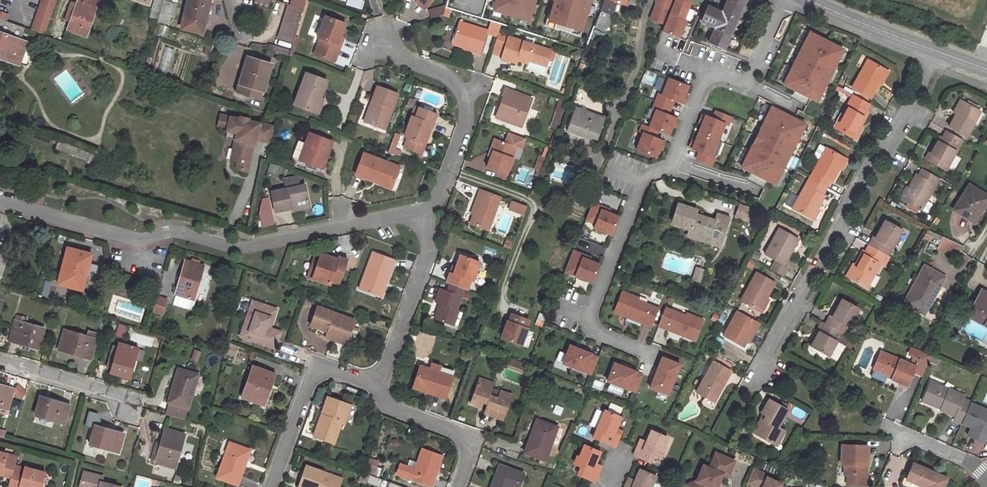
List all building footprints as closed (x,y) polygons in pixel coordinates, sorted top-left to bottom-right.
[(56,0),(42,0),(31,32),(43,36),(56,0)] [(76,4),(70,22),(67,30),(85,36),(95,9),(99,11),(102,2),(96,0),(77,0),(76,4)] [(203,27),(209,0),(188,0),(181,27),(202,32),(203,27)] [(291,6),(303,9),(306,0),(293,0),(291,6)] [(415,1),(423,9),(427,5),(422,0),(416,0),(415,1)] [(493,11),(529,21),(535,0),(496,0),(493,11)] [(550,8),(552,9),(550,17),(547,16),(545,26),(580,36),(591,0),(552,0),(550,8)] [(599,11),(600,11),(610,15),(616,1),(613,0),(603,0),(599,11)] [(683,20),(688,6),(674,0),(673,0),(670,7),(667,13),(683,20)] [(708,42),(723,49),(733,25),(745,0),(726,0),(721,12),(707,6),(701,21),(715,27),(708,42)] [(159,12),(162,3),(154,1),(152,9),(159,12)] [(175,5),(162,1),(162,3),(159,12),(169,15),(172,16),(175,5)] [(670,7),(657,2),(655,8),(667,13),(670,7)] [(70,22),(76,4),(70,3),(64,19),(70,22)] [(294,37),(303,9),(291,6),(287,4),(276,38),(292,44),(294,37)] [(443,15),(445,8),(442,6),(427,11),(430,19),(443,15)] [(653,13),(665,19),(667,13),(655,8),(653,13)] [(157,19),(159,12),(152,9),(150,17),(157,19)] [(610,15),(600,11),(594,28),(604,32),(610,15)] [(169,15),(159,12),(157,19),(167,22),(169,15)] [(663,24),(665,19),(653,13),(651,18),(663,24)] [(665,19),(663,24),(664,24),(661,31),(678,38),(685,21),(683,20),(667,13),(665,19)] [(334,61),(339,46),(336,45),(339,38),(344,24),(324,16),(317,37),(319,38),(314,54),(334,61)] [(18,64),(26,43),(20,41),(24,29),(5,22),(0,21),(0,57),(18,64)] [(498,34),(501,24),(489,21),(486,31),(486,32),(497,36),(498,34)] [(486,32),(486,31),(458,22),(451,43),(472,49),(471,51),(479,54),(486,32)] [(842,49),(809,32),(801,48),(804,49),(794,69),(791,67),(783,84),(794,90),(816,101),(825,84),(822,83),(832,63),(834,65),(842,49)] [(551,50),(498,34),(497,36),(495,40),(505,43),(500,56),(499,59),(515,64),(516,60),(517,59),(520,60),(521,57),(527,59),(527,60),(538,63),(540,58),(547,60),(551,50)] [(294,37),(292,44),(289,55),(292,57),(298,37),(294,37)] [(505,43),(495,40),(491,53),(500,56),(505,43)] [(207,43),(206,44),(203,53),(209,55),(212,45),(207,43)] [(247,58),(244,67),(246,67),(241,83),(236,82),(233,91),(259,99),(269,65),(247,58)] [(878,83),(885,70),(868,60),(852,88),(870,98),(878,83)] [(529,62),(527,67),(538,71),(540,66),(529,62)] [(246,67),(244,67),(241,66),(236,82),(241,83),(246,67)] [(887,71),(885,70),(878,83),(880,84),(887,71)] [(293,104),(312,112),(317,99),(319,99),(326,81),(305,73),(293,104)] [(687,86),(668,78),(661,94),(658,93),(652,109),(655,110),(648,126),(657,130),(668,134),(671,126),(674,118),(675,118),(667,115),(673,100),(681,103),(681,102),(684,95),(687,86)] [(377,87),(372,101),(375,102),(367,122),(383,129),(396,94),(377,87)] [(521,127),(531,99),(504,89),(501,96),(503,97),(495,117),(521,127)] [(869,104),(853,95),(835,127),(853,138),(860,125),(867,112),(865,110),(869,104)] [(317,99),(312,112),(317,113),(322,100),(319,99),(317,99)] [(555,112),(561,114),(566,101),(560,99),(555,112)] [(955,114),(962,102),(959,100),(953,112),(955,114)] [(375,102),(372,101),(364,121),(367,122),(375,102)] [(979,112),(962,102),(955,114),(949,127),(966,136),(979,112)] [(595,142),(604,118),(575,107),(565,130),(595,142)] [(787,115),(771,107),(763,123),(765,124),(757,139),(756,138),(741,167),(774,184),(783,167),(781,166),(795,139),(797,140),(805,124),(787,115)] [(435,114),(418,108),(416,114),(415,117),(411,116),(404,136),(407,138),(403,146),(415,151),(418,142),(424,145),(427,136),(424,134),(428,124),(431,125),(435,114)] [(712,119),(724,123),(727,125),(730,117),(715,111),(712,119)] [(549,127),(555,129),(561,114),(555,112),(549,127)] [(270,143),(274,127),(220,115),(218,127),(227,129),(225,138),(234,140),(233,150),(236,150),(234,161),(237,162),(236,169),(247,172),(253,144),(255,144),(256,140),(270,143)] [(712,119),(704,116),(701,123),(700,127),(695,140),(694,141),(691,148),(691,149),(699,152),(711,156),(724,123),(712,119)] [(657,130),(648,126),(641,124),(638,132),(642,133),(635,149),(655,157),(658,149),(661,141),(662,140),(654,138),(657,130)] [(860,125),(853,138),(855,139),(863,127),(860,125)] [(962,140),(946,131),(942,138),(940,137),(932,150),(927,160),(945,170),(962,140)] [(321,169),(331,142),(309,133),(299,160),(321,169)] [(524,139),(508,133),(504,142),(494,138),(490,150),(492,151),(490,157),(487,168),(506,175),(512,158),(509,157),(514,146),(516,147),(520,148),(524,139)] [(76,147),(57,141),(56,144),(54,149),(73,156),(76,147)] [(421,153),(424,145),(418,142),(415,151),(421,153)] [(88,152),(76,147),(73,156),(85,160),(88,152)] [(826,148),(809,178),(825,187),(829,180),(831,182),(839,168),(844,158),(826,148)] [(84,162),(91,165),(95,154),(88,152),(85,160),(84,162)] [(714,158),(711,156),(699,152),(695,159),(711,165),(714,158)] [(373,178),(392,186),(398,167),(362,153),(354,175),(372,181),(373,178)] [(533,169),(539,172),(544,158),(538,156),(533,169)] [(938,178),(922,169),(918,176),(916,174),(909,188),(902,200),(920,210),(938,178)] [(50,176),(42,174),(41,178),(39,183),(47,185),(50,176)] [(286,189),(298,186),(296,177),(284,180),(286,189)] [(391,188),(392,186),(373,178),(372,181),(391,188)] [(825,187),(809,178),(799,197),(792,193),(785,205),(810,219),(816,208),(823,195),(821,194),(825,187)] [(290,208),(307,204),(304,185),(298,186),(286,189),(270,193),(274,211),(290,208)] [(982,208),(986,201),(986,197),(969,185),(953,210),(970,220),(978,206),(982,208)] [(902,200),(909,188),(906,186),(900,198),(902,200)] [(500,196),(479,189),(471,211),(474,212),(470,224),(487,230),(500,196)] [(260,228),(273,225),(267,197),(260,199),(257,213),(260,228)] [(523,215),(526,206),(510,200),(507,209),(523,215)] [(609,213),(600,210),(601,207),(592,203),(585,220),(594,224),(592,228),(611,235),(615,226),(618,217),(609,213)] [(720,232),(723,233),(728,218),(716,214),(714,221),(694,214),(695,210),(677,204),(671,223),(689,229),(686,236),(715,245),(720,232)] [(756,211),(740,205),(735,217),(752,223),(756,211)] [(973,222),(982,208),(978,206),(970,220),(973,222)] [(816,208),(810,219),(813,220),(818,209),(816,208)] [(883,220),(873,237),(876,239),(886,222),(883,220)] [(873,237),(869,245),(887,256),(901,231),(886,222),(876,239),(873,237)] [(764,254),(775,261),(783,265),(790,253),(788,251),(795,238),(779,228),(764,254)] [(942,236),(937,250),(956,257),(962,246),(942,236)] [(788,251),(790,253),(797,239),(795,238),(788,251)] [(887,256),(869,245),(865,253),(863,251),(855,265),(848,277),(866,288),(881,262),(885,265),(889,257),(887,256)] [(89,263),(91,255),(67,248),(58,283),(82,290),(85,277),(89,263)] [(583,255),(572,251),(564,272),(592,283),(599,265),(589,261),(581,258),(583,255)] [(380,280),(386,282),(394,260),(372,252),(359,289),(374,295),(380,280)] [(346,260),(338,257),(337,260),(327,256),(320,253),(318,258),(311,278),(329,285),(330,282),(337,284),(346,260)] [(449,273),(446,283),(449,284),(463,289),(465,290),(469,281),(471,281),(478,262),(460,255),(455,267),(453,274),(449,273)] [(311,278),(318,258),(314,257),(307,276),(311,278)] [(193,300),(203,266),(184,261),(174,294),(176,295),(193,300)] [(775,261),(771,269),(782,275),(787,267),(783,265),(775,261)] [(98,266),(89,263),(85,277),(94,280),(98,266)] [(848,277),(855,265),(853,264),(846,276),(848,277)] [(944,277),(924,266),(916,281),(919,283),(907,305),(924,314),(944,277)] [(698,282),(702,270),(696,268),(692,279),(698,282)] [(740,300),(758,310),(765,298),(774,283),(756,273),(740,300)] [(48,297),(52,282),(44,280),(40,295),(48,297)] [(380,297),(386,282),(380,280),(374,295),(380,297)] [(463,289),(449,284),(446,291),(439,288),(434,303),(439,304),(434,319),(453,326),(458,310),(456,310),(463,289)] [(981,290),(973,304),(980,308),(974,319),(986,326),(986,293),(981,290)] [(638,298),(622,292),(613,312),(650,327),(657,309),(637,300),(638,298)] [(193,300),(176,295),(174,303),(191,308),(194,300),(193,300)] [(165,300),(155,297),(151,311),(161,314),(165,300)] [(765,298),(758,310),(761,312),(768,300),(765,298)] [(840,298),(830,315),(833,316),(843,299),(840,298)] [(830,315),(825,324),(841,332),(844,334),(858,308),(843,299),(833,316),(830,315)] [(268,320),(272,308),(252,301),(240,336),(274,348),(277,338),(266,334),(269,328),(271,321),(268,320)] [(973,304),(967,315),(974,319),(980,308),(973,304)] [(337,334),(348,338),(354,321),(317,307),(310,325),(324,330),(325,327),(329,328),(328,331),(326,337),(335,340),(337,334)] [(685,315),(665,307),(657,325),(694,340),(703,319),(686,313),(685,315)] [(756,321),(737,310),(723,335),(742,346),(746,339),(756,321)] [(23,345),(29,347),(37,349),(43,329),(25,324),(26,318),(15,315),(9,340),(16,342),(16,343),(23,345)] [(528,321),(510,315),(508,322),(506,322),(500,339),(521,346),(526,329),(525,328),(528,321)] [(760,323),(756,321),(746,339),(750,341),(760,323)] [(841,332),(825,324),(822,322),(817,330),(819,332),(811,347),(828,356),(839,335),(841,332)] [(122,337),(125,327),(118,325),(115,335),(122,337)] [(266,334),(277,338),(280,332),(269,328),(266,334)] [(90,359),(96,334),(87,331),(86,336),(64,330),(58,349),(90,359)] [(819,332),(817,330),(808,345),(811,347),(819,332)] [(853,339),(844,334),(841,332),(839,335),(851,342),(853,339)] [(346,344),(348,338),(337,334),(335,340),(346,344)] [(118,343),(117,348),(111,369),(110,372),(128,378),(134,359),(141,361),(144,351),(118,343)] [(111,369),(117,348),(112,346),(106,367),(111,369)] [(584,352),(570,346),(563,364),(590,375),(597,357),(584,352)] [(930,355),(912,347),(909,354),(914,356),(920,359),(919,362),(926,365),(927,360),(930,355)] [(196,361),(199,352),(193,350),(190,359),(196,361)] [(911,364),(880,351),(872,368),(892,376),(890,379),(906,385),(912,371),(914,366),(911,364)] [(930,355),(927,360),(935,363),(938,358),(930,355)] [(920,359),(914,356),(911,364),(914,366),(912,371),(921,375),(926,365),(919,362),(920,359)] [(680,365),(662,358),(658,368),(650,387),(668,394),(680,365)] [(729,371),(712,362),(694,393),(703,398),(712,403),(720,387),(729,371)] [(419,366),(413,384),(430,390),(429,393),(444,398),(453,371),(431,364),(429,369),(419,366)] [(631,371),(614,364),(608,381),(634,392),(641,375),(631,371)] [(254,395),(264,398),(268,384),(270,385),(273,374),(252,367),(241,397),(252,401),(254,395)] [(892,376),(872,368),(871,371),(890,379),(892,376)] [(188,408),(197,375),(177,370),(168,402),(188,408)] [(501,419),(510,395),(500,392),(497,399),(488,396),(492,384),(479,379),(469,403),(479,406),(481,401),(487,403),(484,412),(501,419)] [(962,421),(969,403),(970,402),(962,399),(964,396),(930,382),(923,397),(942,405),(940,408),(940,410),(955,416),(953,420),(961,424),(962,421)] [(430,390),(413,384),(412,389),(428,395),(429,393),(430,390)] [(12,391),(5,389),(6,387),(0,386),(0,408),(6,409),(12,391)] [(723,388),(720,387),(712,403),(703,398),(700,404),(710,410),(723,388)] [(262,404),(264,398),(254,395),(252,401),(262,404)] [(63,423),(68,406),(39,397),(34,415),(63,423)] [(922,400),(940,408),(942,405),(923,397),(922,400)] [(325,416),(331,399),(327,398),(321,415),(325,416)] [(349,406),(331,399),(325,416),(321,415),(313,435),(333,443),(340,422),(343,423),(349,406)] [(762,413),(763,414),(766,415),(760,427),(757,425),(753,433),(772,443),(775,436),(779,438),(784,431),(777,427),(787,410),(769,400),(762,413)] [(188,408),(168,402),(165,414),(184,421),(188,408)] [(969,403),(962,421),(971,425),(967,435),(986,443),(986,441),(986,411),(969,403)] [(593,437),(609,445),(614,447),(616,442),(617,440),(618,438),(616,434),(613,433),(615,429),(620,417),(604,410),(593,437)] [(117,452),(123,434),(101,428),(95,426),(95,423),(100,422),(97,414),(88,411),(84,426),(93,429),(89,444),(117,452)] [(766,415),(763,414),(757,425),(760,427),(766,415)] [(539,421),(535,420),(529,437),(532,438),(539,421)] [(551,443),(556,429),(556,428),(539,421),(532,438),(529,437),(524,453),(545,460),(551,443)] [(562,431),(556,429),(551,443),(557,445),(562,431)] [(165,430),(160,445),(155,461),(155,462),(174,468),(184,435),(165,430)] [(637,445),(636,448),(634,452),(633,455),(649,463),(652,455),(657,456),(666,437),(651,431),(646,442),(644,446),(641,444),(637,445)] [(155,461),(160,445),(155,443),(150,460),(155,461)] [(240,465),(246,449),(229,443),(216,477),(237,485),(243,466),(240,465)] [(588,479),(593,482),(596,476),(597,473),(595,469),(593,467),(594,463),(599,452),(583,445),(575,465),(580,467),(577,475),(588,479)] [(865,485),(866,446),(842,446),(841,465),(844,465),(843,474),(848,475),(848,484),(865,485)] [(431,486),(441,457),(421,449),(414,469),(400,464),(396,473),(431,486)] [(13,465),(14,463),(4,460),(6,454),(0,453),(0,474),(10,477),(13,465)] [(727,476),(733,461),(715,453),(708,468),(702,465),(696,480),(690,482),(692,486),(711,486),(713,482),(717,484),(721,474),(727,476)] [(14,463),(16,457),(6,454),(4,460),(14,463)] [(906,479),(924,486),(943,486),(946,479),(913,464),(906,479)] [(7,486),(18,486),(19,486),(41,486),(45,473),(13,465),(10,477),(7,486)] [(498,465),(490,486),(517,486),(522,474),(498,465)] [(304,486),(338,486),(341,479),(305,466),(298,485),(304,486)] [(754,469),(752,468),(746,482),(749,483),(754,469)] [(655,476),(639,469),(634,480),(632,485),(629,483),(625,485),(624,486),(650,486),(655,476)] [(754,469),(749,483),(758,486),(782,486),(779,485),(779,483),(766,478),(767,475),(754,469)] [(101,483),(102,477),(83,472),(79,486),(118,486),(101,483)] [(906,479),(903,478),(900,485),(904,486),(924,486),(906,479)]
